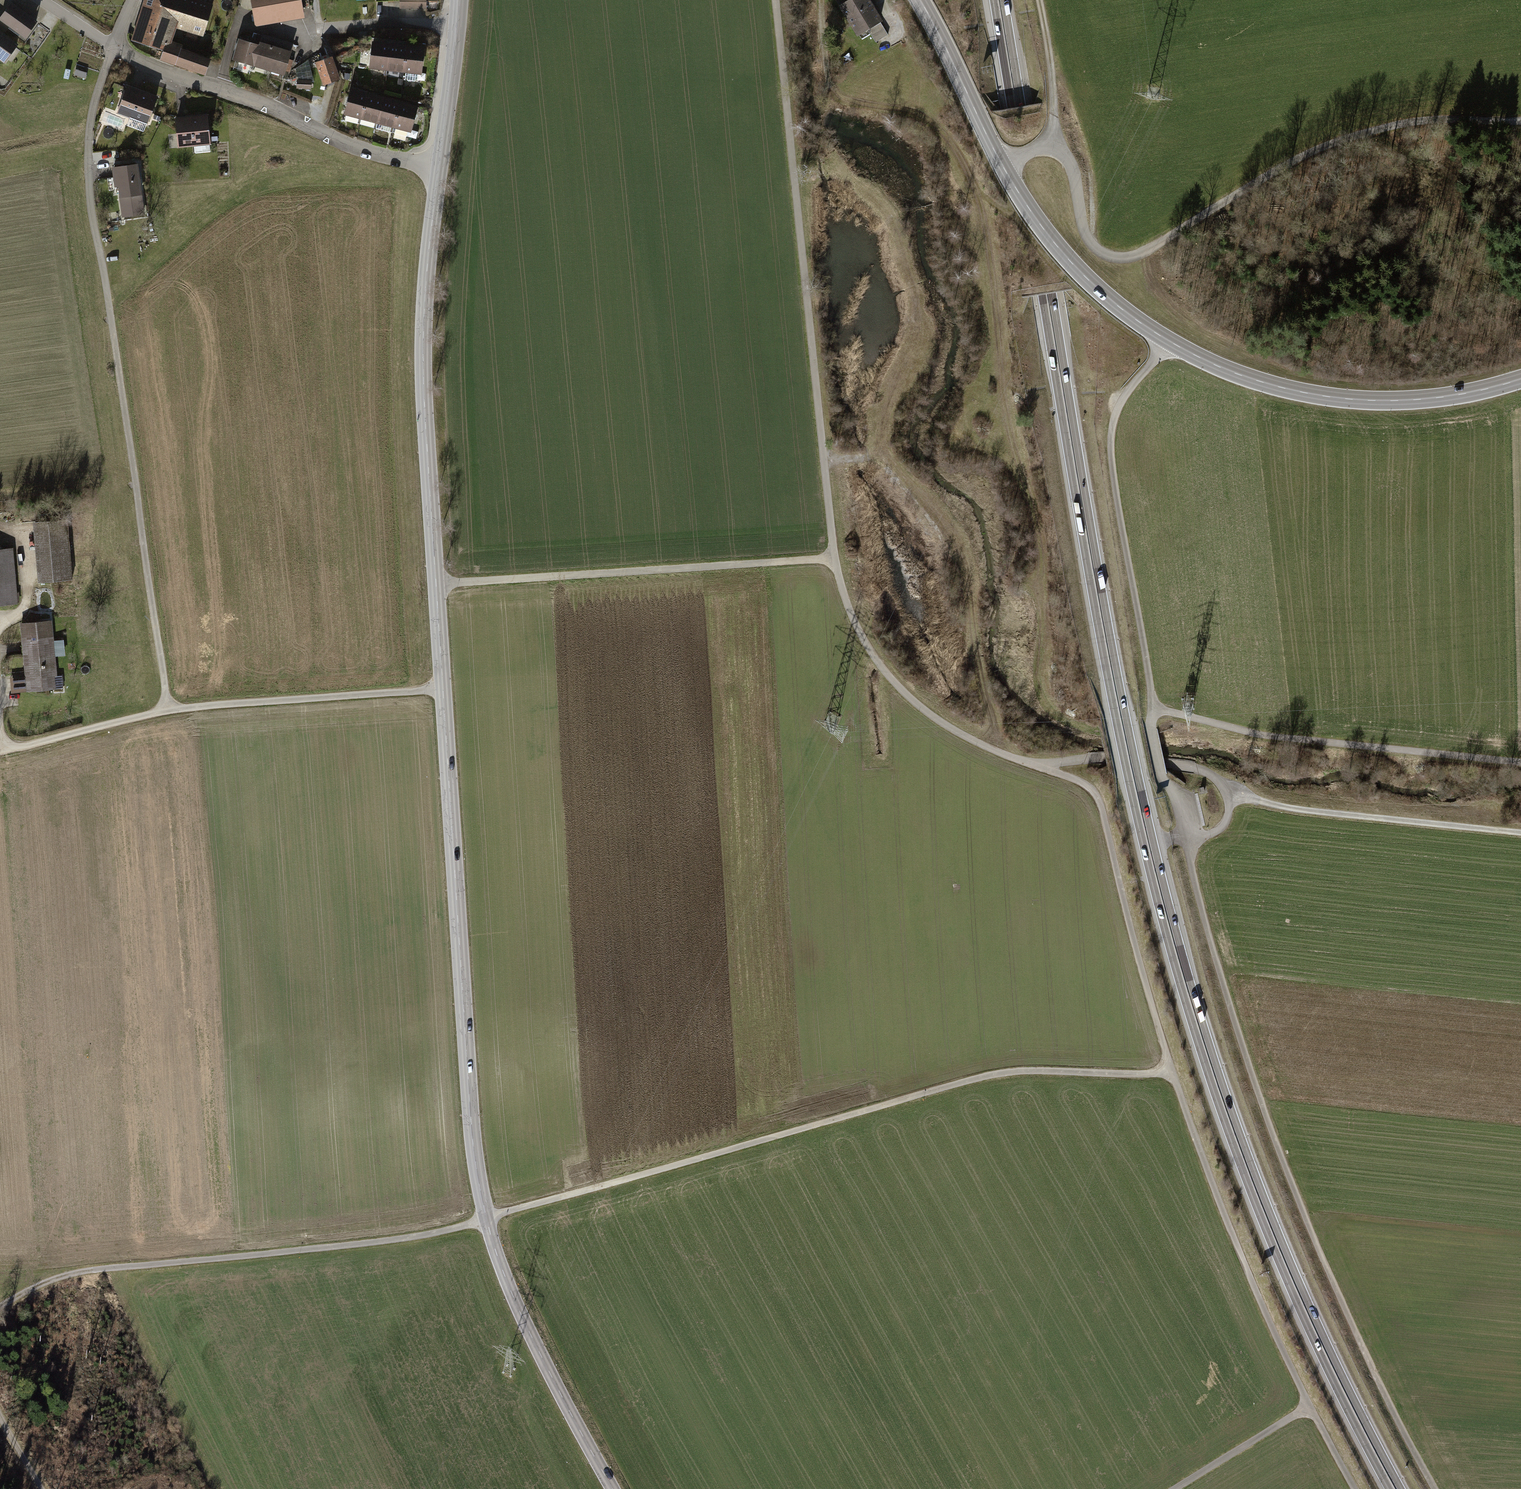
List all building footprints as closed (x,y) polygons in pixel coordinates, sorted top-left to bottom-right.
[(144,8),(174,18),(172,23),(201,32),(209,6),(191,0),(146,0),(144,8)] [(300,0),(252,0),(256,21),(302,13),(300,0)] [(830,0),(855,40),(882,23),(868,0),(831,0),(830,0)] [(22,38),(33,23),(7,5),(0,15),(0,23),(22,38)] [(144,8),(134,40),(163,49),(160,58),(206,73),(209,61),(178,51),(180,46),(170,42),(168,47),(165,45),(172,23),(174,18),(144,8)] [(2,64),(16,45),(0,34),(0,63),(2,64)] [(262,36),(259,46),(254,65),(285,74),(293,45),(262,36)] [(235,58),(254,65),(259,46),(241,40),(235,58)] [(368,69),(386,71),(389,46),(371,44),(368,69)] [(386,71),(404,73),(407,48),(389,46),(386,71)] [(423,50),(407,48),(404,73),(420,75),(423,50)] [(330,57),(313,62),(321,87),(337,82),(330,57)] [(309,81),(296,81),(296,89),(309,89),(309,81)] [(156,98),(124,86),(114,113),(147,125),(156,98)] [(343,117),(357,121),(365,93),(351,89),(343,117)] [(381,98),(365,93),(357,121),(373,125),(381,98)] [(373,125),(391,130),(399,103),(381,98),(373,125)] [(417,108),(399,103),(391,130),(410,135),(417,108)] [(206,116),(173,119),(176,148),(193,147),(194,158),(210,157),(206,116)] [(136,165),(114,168),(116,181),(119,180),(121,195),(140,193),(136,165)] [(140,193),(121,195),(124,216),(143,213),(140,193)] [(67,522),(33,525),(38,585),(73,582),(67,522)] [(18,607),(13,554),(0,555),(0,609),(18,607)] [(53,620),(22,623),(27,678),(11,679),(12,690),(58,687),(53,620)]
